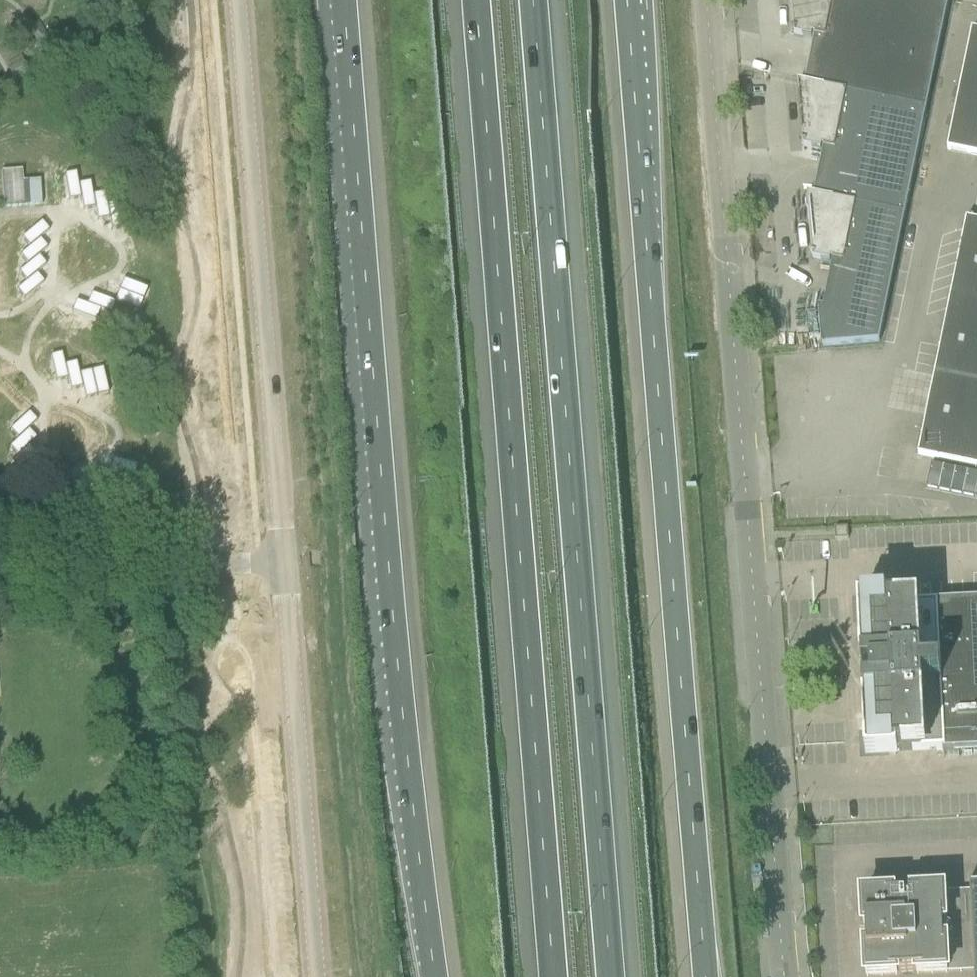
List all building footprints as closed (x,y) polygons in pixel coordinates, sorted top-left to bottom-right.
[(804,84),(804,85),(926,110),(948,0),(947,0),(791,0),(794,37),(811,40),(812,37),(814,37),(804,84)] [(36,49),(49,41),(38,23),(25,31),(36,49)] [(976,156),(976,32),(971,31),(947,150),(976,156)] [(31,74),(17,53),(10,58),(13,61),(6,65),(8,68),(0,73),(0,92),(31,74)] [(823,149),(813,196),(813,197),(905,216),(926,110),(804,85),(804,84),(798,83),(803,144),(803,149),(820,153),(821,149),(823,149)] [(27,169),(4,169),(5,204),(47,203),(46,179),(27,180),(27,169)] [(64,171),(64,177),(68,196),(79,194),(76,175),(74,169),(64,171)] [(88,179),(78,181),(78,187),(80,194),(81,205),(82,206),(93,204),(90,185),(88,179)] [(102,189),(92,190),(93,197),(94,204),(96,215),(96,216),(108,214),(104,195),(102,189)] [(813,197),(813,196),(807,195),(812,261),(830,265),(830,261),(832,262),(822,308),(818,307),(821,347),(879,342),(905,216),(813,197)] [(117,199),(107,200),(107,207),(108,214),(110,225),(110,226),(122,224),(119,205),(117,199)] [(966,219),(918,455),(937,459),(976,467),(976,221),(966,219)] [(22,237),(18,242),(24,250),(30,247),(36,242),(44,235),(45,234),(37,225),(22,237)] [(21,254),(17,259),(23,267),(28,264),(34,259),(43,252),(44,251),(43,251),(36,242),(21,254)] [(19,271),(15,276),(22,284),(27,281),(33,276),(42,269),(42,268),(35,259),(19,271)] [(18,289),(14,294),(20,301),(26,298),(41,286),(40,285),(33,276),(18,289)] [(122,291),(118,303),(140,311),(143,311),(146,302),(144,300),(146,300),(148,300),(152,291),(150,289),(128,281),(124,292),(122,291)] [(95,296),(90,307),(109,313),(115,315),(119,305),(117,304),(113,302),(106,300),(95,295),(95,296)] [(79,303),(75,314),(93,321),(100,322),(103,313),(97,310),(90,307),(80,303),(79,303)] [(59,350),(49,352),(50,359),(55,378),(66,375),(62,356),(59,350)] [(74,359),(64,361),(65,368),(67,375),(70,385),(70,387),(81,384),(77,365),(74,359)] [(80,370),(80,372),(82,384),(85,395),(97,392),(97,394),(109,391),(103,368),(101,366),(92,368),(92,371),(91,369),(89,367),(80,370)] [(10,429),(6,434),(13,441),(18,437),(24,432),(32,424),(24,415),(10,429)] [(10,446),(6,451),(13,458),(18,454),(24,449),(32,441),(32,440),(24,432),(10,446)] [(10,463),(6,468),(13,475),(18,472),(23,466),(31,459),(32,458),(24,449),(10,463)] [(847,527),(834,528),(835,540),(848,539),(847,527)] [(870,675),(976,672),(976,600),(935,602),(935,603),(858,607),(859,626),(860,659),(861,663),(862,673),(870,673),(870,675)] [(870,675),(871,686),(863,687),(863,698),(862,698),(864,734),(865,734),(866,753),(943,750),(943,751),(976,749),(976,672),(870,675)] [(970,884),(970,880),(969,880),(970,895),(943,897),(943,895),(864,899),(868,975),(947,971),(947,969),(973,968),(974,976),(976,976),(976,883),(970,884)]
